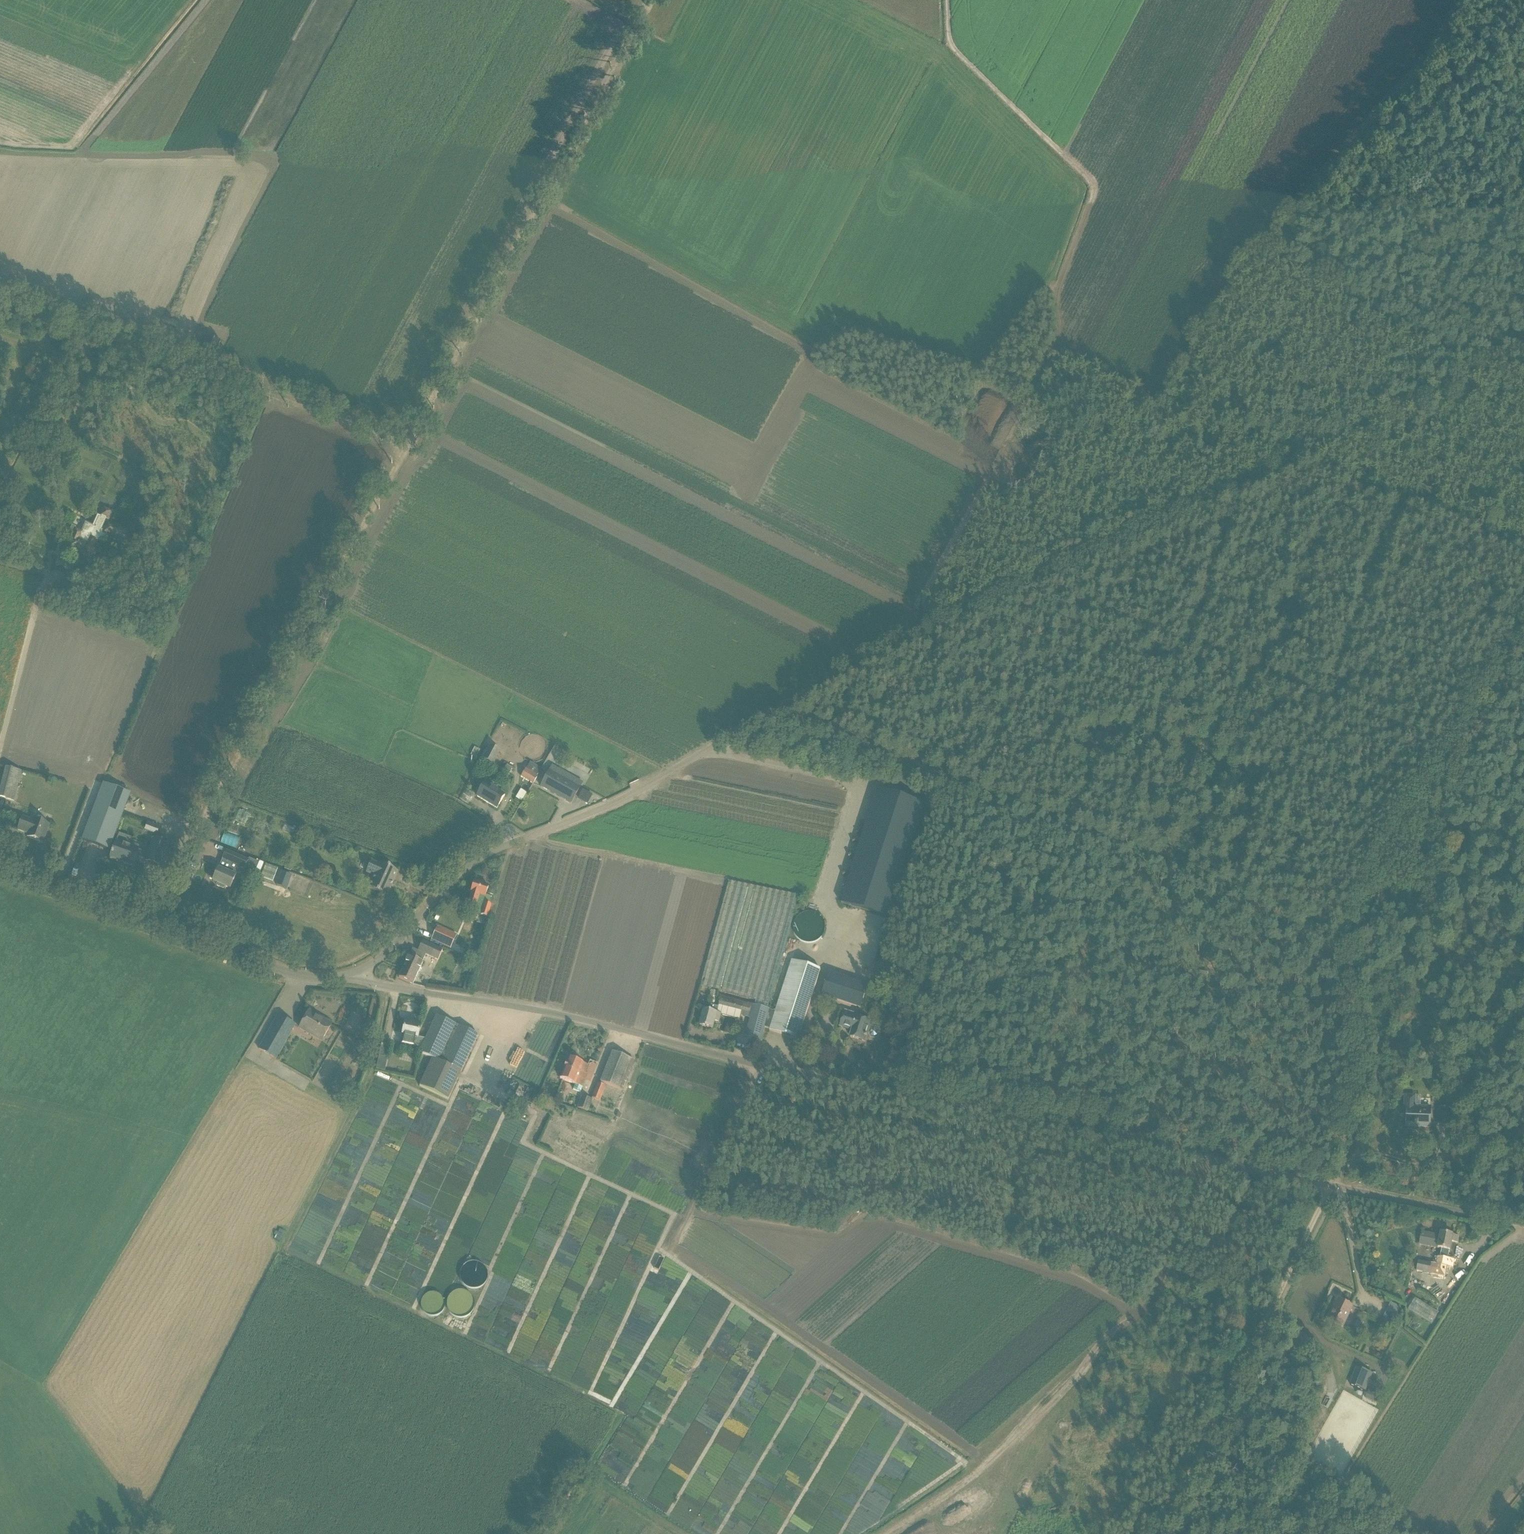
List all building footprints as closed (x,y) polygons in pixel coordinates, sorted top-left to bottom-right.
[(131,532),(109,522),(113,512),(104,507),(99,517),(104,519),(98,532),(101,533),(100,535),(125,546),(131,532)] [(89,559),(93,550),(94,548),(98,538),(89,534),(88,536),(84,534),(84,532),(75,528),(76,527),(71,526),(68,535),(73,537),(72,538),(71,540),(67,549),(89,559)] [(81,609),(86,597),(75,593),(70,604),(81,609)] [(500,751),(490,745),(482,759),(493,765),(500,751)] [(478,749),(475,758),(480,760),(483,751),(478,749)] [(525,769),(521,777),(533,784),(537,777),(541,770),(529,763),(525,769)] [(507,765),(503,771),(509,775),(513,769),(507,765)] [(21,772),(6,768),(0,791),(0,798),(14,801),(21,772)] [(547,775),(541,787),(571,804),(580,788),(579,788),(549,771),(547,775)] [(485,783),(477,796),(497,809),(505,795),(485,783)] [(109,850),(112,841),(131,794),(105,784),(86,831),(82,840),(109,850)] [(877,790),(841,904),(889,919),(926,806),(877,790)] [(525,792),(520,801),(526,805),(531,796),(525,792)] [(29,834),(28,837),(42,843),(49,825),(34,819),(34,822),(22,817),(18,830),(29,834)] [(286,833),(296,836),(298,829),(288,827),(286,833)] [(150,829),(148,833),(160,838),(162,833),(150,829)] [(119,833),(116,842),(113,849),(110,859),(118,862),(119,860),(124,862),(123,863),(132,866),(136,857),(146,860),(148,854),(138,850),(128,846),(131,838),(119,833)] [(225,843),(238,849),(242,840),(229,835),(225,843)] [(154,839),(148,854),(146,860),(146,861),(161,867),(169,844),(154,839)] [(252,872),(256,862),(249,859),(248,861),(226,851),(222,860),(252,872)] [(195,855),(190,866),(197,869),(202,858),(195,855)] [(373,877),(367,889),(377,894),(386,898),(398,872),(389,868),(371,860),(365,873),(373,877)] [(263,876),(268,865),(263,863),(258,874),(263,876)] [(213,882),(217,884),(216,887),(223,890),(225,887),(230,889),(237,873),(230,869),(228,874),(218,870),(217,872),(213,871),(209,872),(208,876),(209,879),(213,881),(213,882)] [(290,880),(292,875),(282,872),(280,877),(279,876),(277,883),(289,888),(291,881),(290,880)] [(768,1009),(799,896),(729,881),(701,985),(757,1001),(756,1005),(768,1009)] [(468,903),(476,906),(478,900),(485,902),(484,907),(481,915),(487,917),(491,906),(489,905),(491,897),(486,895),(488,887),(474,882),(471,893),(472,893),(468,903)] [(804,932),(806,932),(806,940),(819,940),(819,915),(804,916),(804,932)] [(471,925),(466,943),(477,946),(483,929),(471,925)] [(457,935),(437,926),(431,941),(450,950),(457,935)] [(399,978),(413,984),(423,963),(422,962),(426,955),(438,961),(442,951),(422,942),(418,951),(412,949),(409,956),(399,978)] [(798,1040),(801,1030),(821,970),(792,961),(776,1011),(728,999),(721,997),(719,1007),(712,1005),(710,1011),(705,1010),(700,1026),(713,1029),(715,1021),(719,1022),(721,1014),(740,1020),(742,1015),(749,1017),(749,1018),(751,1018),(746,1036),(749,1037),(762,1041),(765,1028),(770,1029),(770,1030),(798,1040)] [(861,1008),(868,985),(830,973),(823,996),(861,1008)] [(322,1042),(327,1034),(331,1025),(330,1026),(316,1018),(317,1017),(309,1012),(304,1021),(299,1029),(322,1042)] [(854,1030),(852,1035),(851,1035),(851,1037),(865,1042),(872,1023),(858,1018),(858,1016),(846,1012),(841,1027),(848,1029),(849,1029),(854,1030)] [(276,1059),(290,1034),(295,1025),(278,1015),(273,1024),(259,1049),(276,1059)] [(478,1035),(436,1016),(425,1039),(421,1048),(419,1053),(432,1059),(419,1086),(448,1100),(478,1035)] [(420,1026),(405,1022),(402,1035),(403,1035),(401,1044),(421,1048),(425,1039),(418,1038),(420,1026)] [(385,1046),(383,1058),(391,1059),(393,1047),(385,1046)] [(623,1091),(631,1070),(634,1061),(612,1052),(608,1061),(600,1082),(623,1091)] [(568,1058),(564,1069),(586,1077),(588,1075),(585,1074),(588,1066),(568,1058)] [(581,1092),(584,1084),(586,1077),(564,1069),(560,1078),(577,1084),(575,1090),(581,1092)] [(599,1101),(600,1102),(606,1087),(597,1084),(592,1098),(594,1099),(599,1101)] [(618,1092),(615,1099),(614,1099),(612,1104),(616,1106),(621,1093),(618,1092)] [(622,1108),(626,1095),(622,1094),(617,1106),(622,1108)] [(581,1097),(577,1108),(588,1112),(592,1100),(581,1097)] [(1430,1127),(1430,1117),(1430,1108),(1414,1108),(1414,1097),(1406,1097),(1406,1112),(1408,1112),(1407,1126),(1430,1127)] [(1451,1124),(1451,1114),(1452,1110),(1439,1109),(1439,1113),(1438,1123),(1451,1124)] [(1458,1244),(1458,1243),(1459,1237),(1453,1236),(1453,1235),(1441,1233),(1440,1236),(1422,1232),(1420,1242),(1420,1243),(1438,1247),(1438,1249),(1442,1249),(1440,1258),(1438,1257),(1436,1265),(1419,1261),(1417,1271),(1445,1277),(1447,1267),(1453,1268),(1454,1261),(1448,1259),(1449,1251),(1450,1251),(1452,1242),(1458,1244)] [(1399,1291),(1396,1296),(1404,1300),(1407,1295),(1399,1291)] [(1418,1300),(1410,1312),(1435,1326),(1442,1314),(1418,1300)] [(1353,1307),(1339,1301),(1329,1321),(1343,1328),(1353,1307)] [(1394,1304),(1385,1320),(1396,1326),(1404,1309),(1394,1304)] [(1362,1390),(1369,1372),(1356,1367),(1349,1385),(1362,1390)] [(1350,1401),(1345,1412),(1353,1416),(1358,1404),(1350,1401)] [(1357,1411),(1352,1422),(1360,1426),(1365,1415),(1357,1411)]
